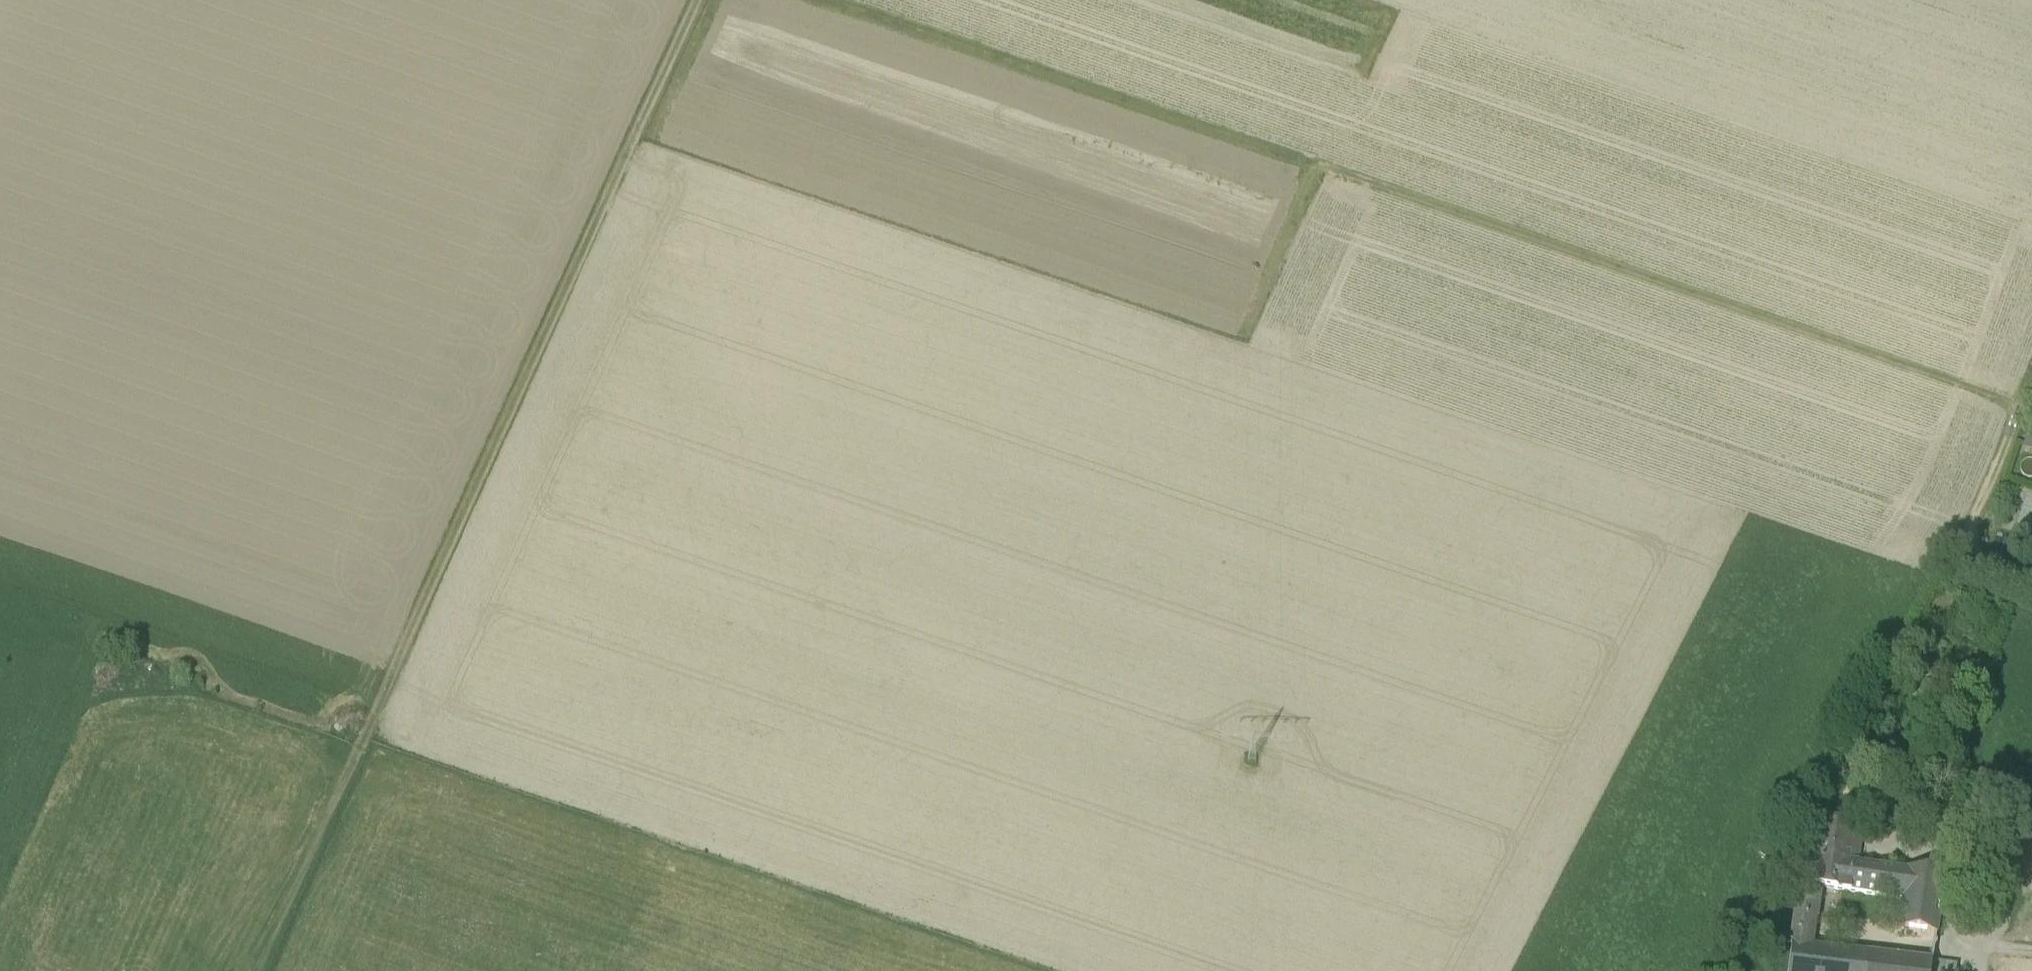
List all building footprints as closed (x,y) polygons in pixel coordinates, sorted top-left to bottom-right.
[(2027,436),(2024,447),(2031,450),(2031,438),(2027,436)] [(1864,827),(1808,819),(1800,879),(1818,882),(1817,888),(1822,888),(1835,890),(1840,860),(1858,863),(1864,827)] [(1858,863),(1840,860),(1835,890),(1902,901),(1898,930),(1936,936),(1945,877),(1858,863)] [(1818,882),(1800,879),(1795,916),(1818,919),(1822,888),(1817,888),(1818,882)] [(1808,932),(1793,930),(1791,945),(1806,946),(1808,932)] [(1791,945),(1788,970),(1931,970),(1932,962),(1806,946),(1791,945)]
